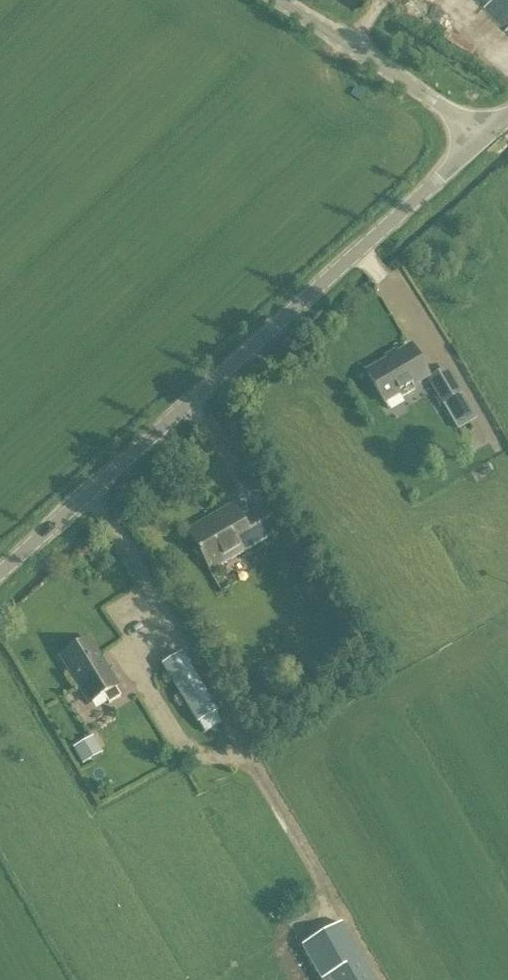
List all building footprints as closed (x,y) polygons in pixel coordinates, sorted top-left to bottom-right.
[(507,32),(507,0),(480,0),(507,32)] [(385,402),(428,377),(411,347),(368,372),(385,402)] [(460,393),(446,369),(429,379),(443,403),(460,393)] [(279,533),(263,505),(240,519),(233,506),(188,531),(212,572),(279,533)] [(121,697),(115,688),(118,687),(89,640),(61,657),(89,704),(103,695),(109,704),(121,697)] [(161,665),(197,724),(218,711),(182,652),(161,665)] [(74,748),(83,763),(93,757),(84,742),(74,748)] [(342,922),(301,946),(321,979),(376,979),(342,922)]
